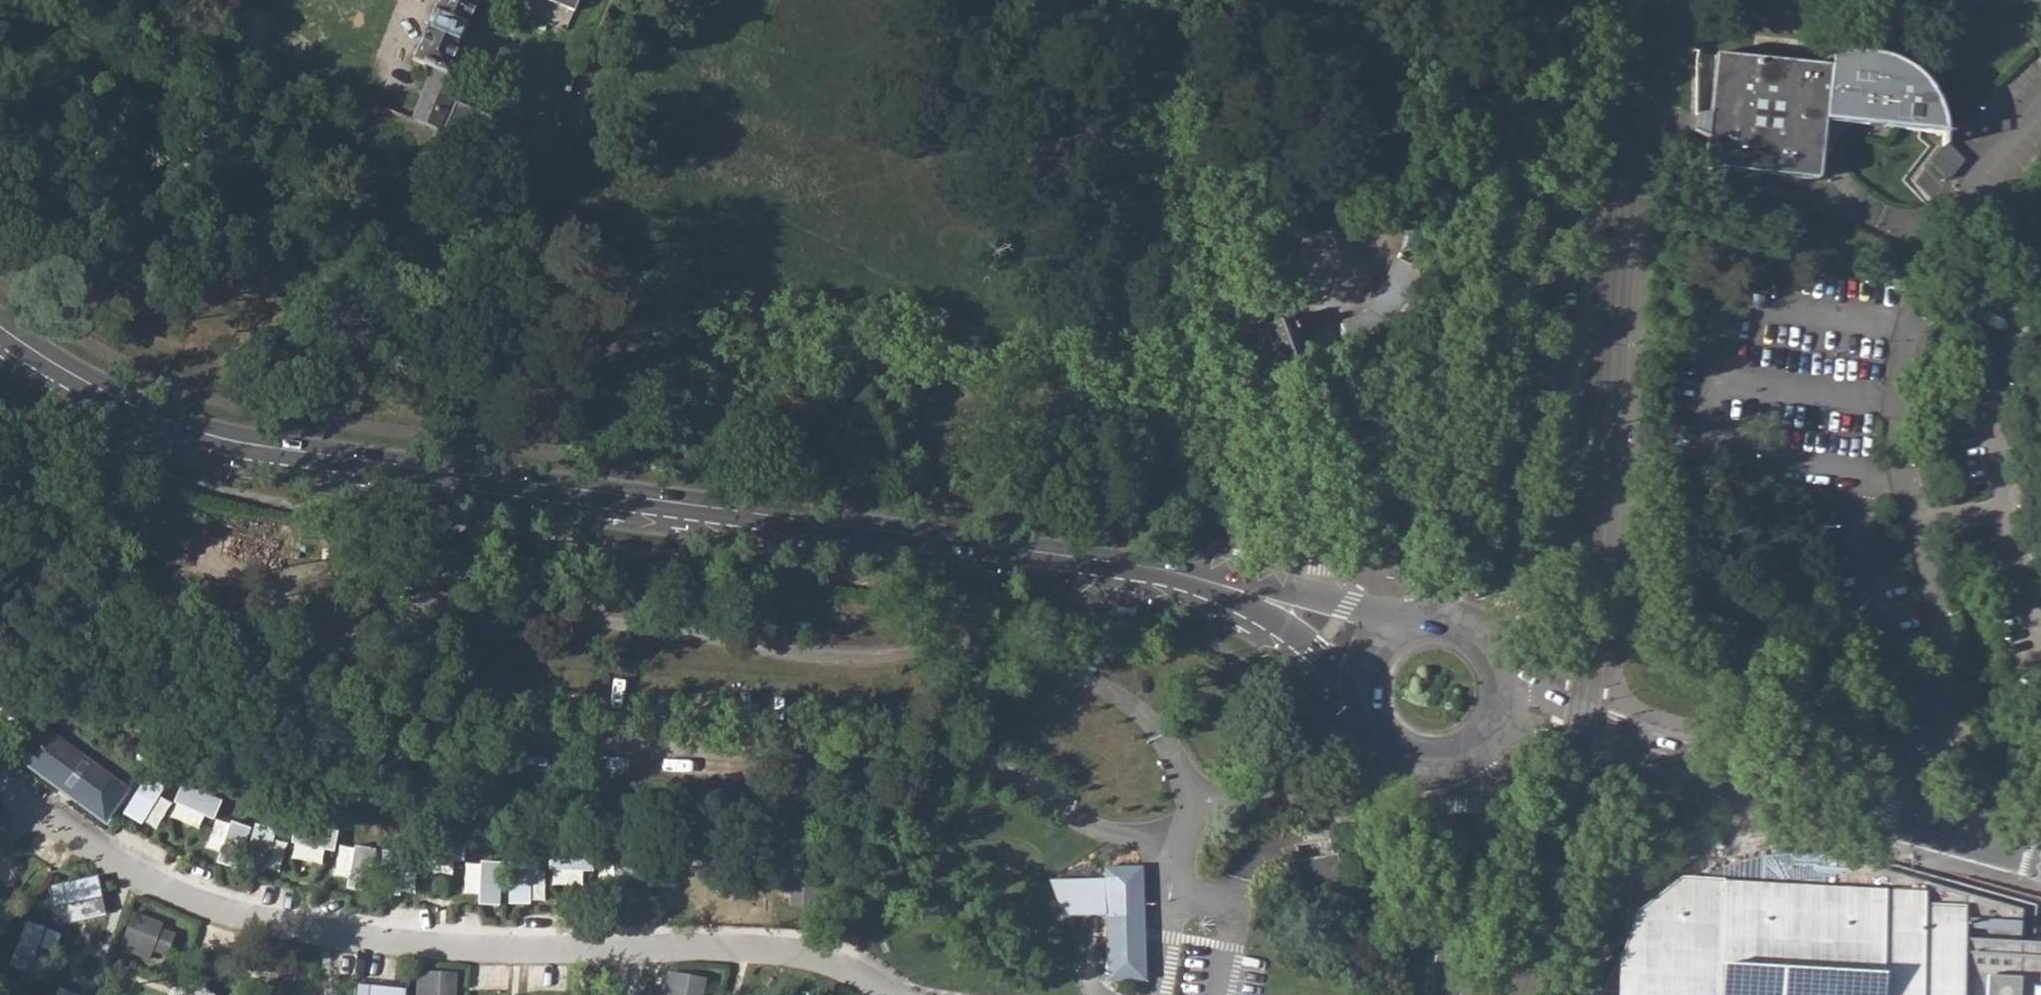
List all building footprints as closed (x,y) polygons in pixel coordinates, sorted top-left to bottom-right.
[(412,59),(433,68),(411,122),(434,132),(428,146),(497,175),(517,126),(451,100),(463,76),(448,70),(479,0),(438,0),(412,59)] [(576,13),(582,0),(546,0),(576,13)] [(1705,165),(1806,177),(1816,178),(1820,150),(1829,151),(1832,142),(1840,132),(1859,121),(1873,120),(1892,127),(1943,133),(1944,145),(1944,127),(1940,108),(1934,93),(1920,76),(1916,72),(1911,68),(1904,74),(1891,66),(1879,62),(1857,60),(1856,60),(1846,61),(1842,62),(1835,64),(1829,66),(1716,53),(1710,112),(1695,115),(1694,124),(1693,132),(1708,137),(1705,165)] [(1422,268),(1398,257),(1371,312),(1344,323),(1348,340),(1394,323),(1397,324),(1419,281),(1417,279),(1422,268)] [(1265,329),(1285,368),(1309,358),(1294,317),(1265,329)] [(1394,323),(1348,340),(1358,363),(1403,346),(1394,323)] [(1250,552),(1233,549),(1232,553),(1231,557),(1248,560),(1250,552)] [(1116,614),(1133,617),(1133,613),(1134,609),(1117,607),(1116,614)] [(125,792),(40,730),(20,757),(104,819),(125,792)] [(153,817),(169,823),(176,802),(160,797),(153,817)] [(210,825),(252,837),(258,815),(217,804),(210,825)] [(331,830),(328,857),(364,862),(367,835),(331,830)] [(285,866),(300,870),(307,846),(292,842),(285,866)] [(1696,879),(1696,884),(1682,881),(1681,888),(1679,888),(1644,914),(1640,912),(1639,921),(1637,920),(1627,952),(1621,952),(1603,989),(1598,989),(1596,994),(2040,994),(2040,944),(2019,943),(2021,910),(1826,856),(1804,854),(1766,855),(1733,863),(1696,879)] [(1143,867),(1105,867),(1107,981),(1145,981),(1144,931),(1143,867)] [(1284,886),(1298,933),(1349,919),(1335,871),(1295,882),(1284,886)] [(122,941),(165,959),(177,929),(135,911),(122,941)] [(0,912),(0,939),(12,920),(0,912)] [(405,967),(386,966),(384,994),(403,994),(405,967)] [(417,994),(455,994),(457,971),(419,968),(417,994)] [(707,974),(670,971),(668,994),(706,994),(707,974)]
